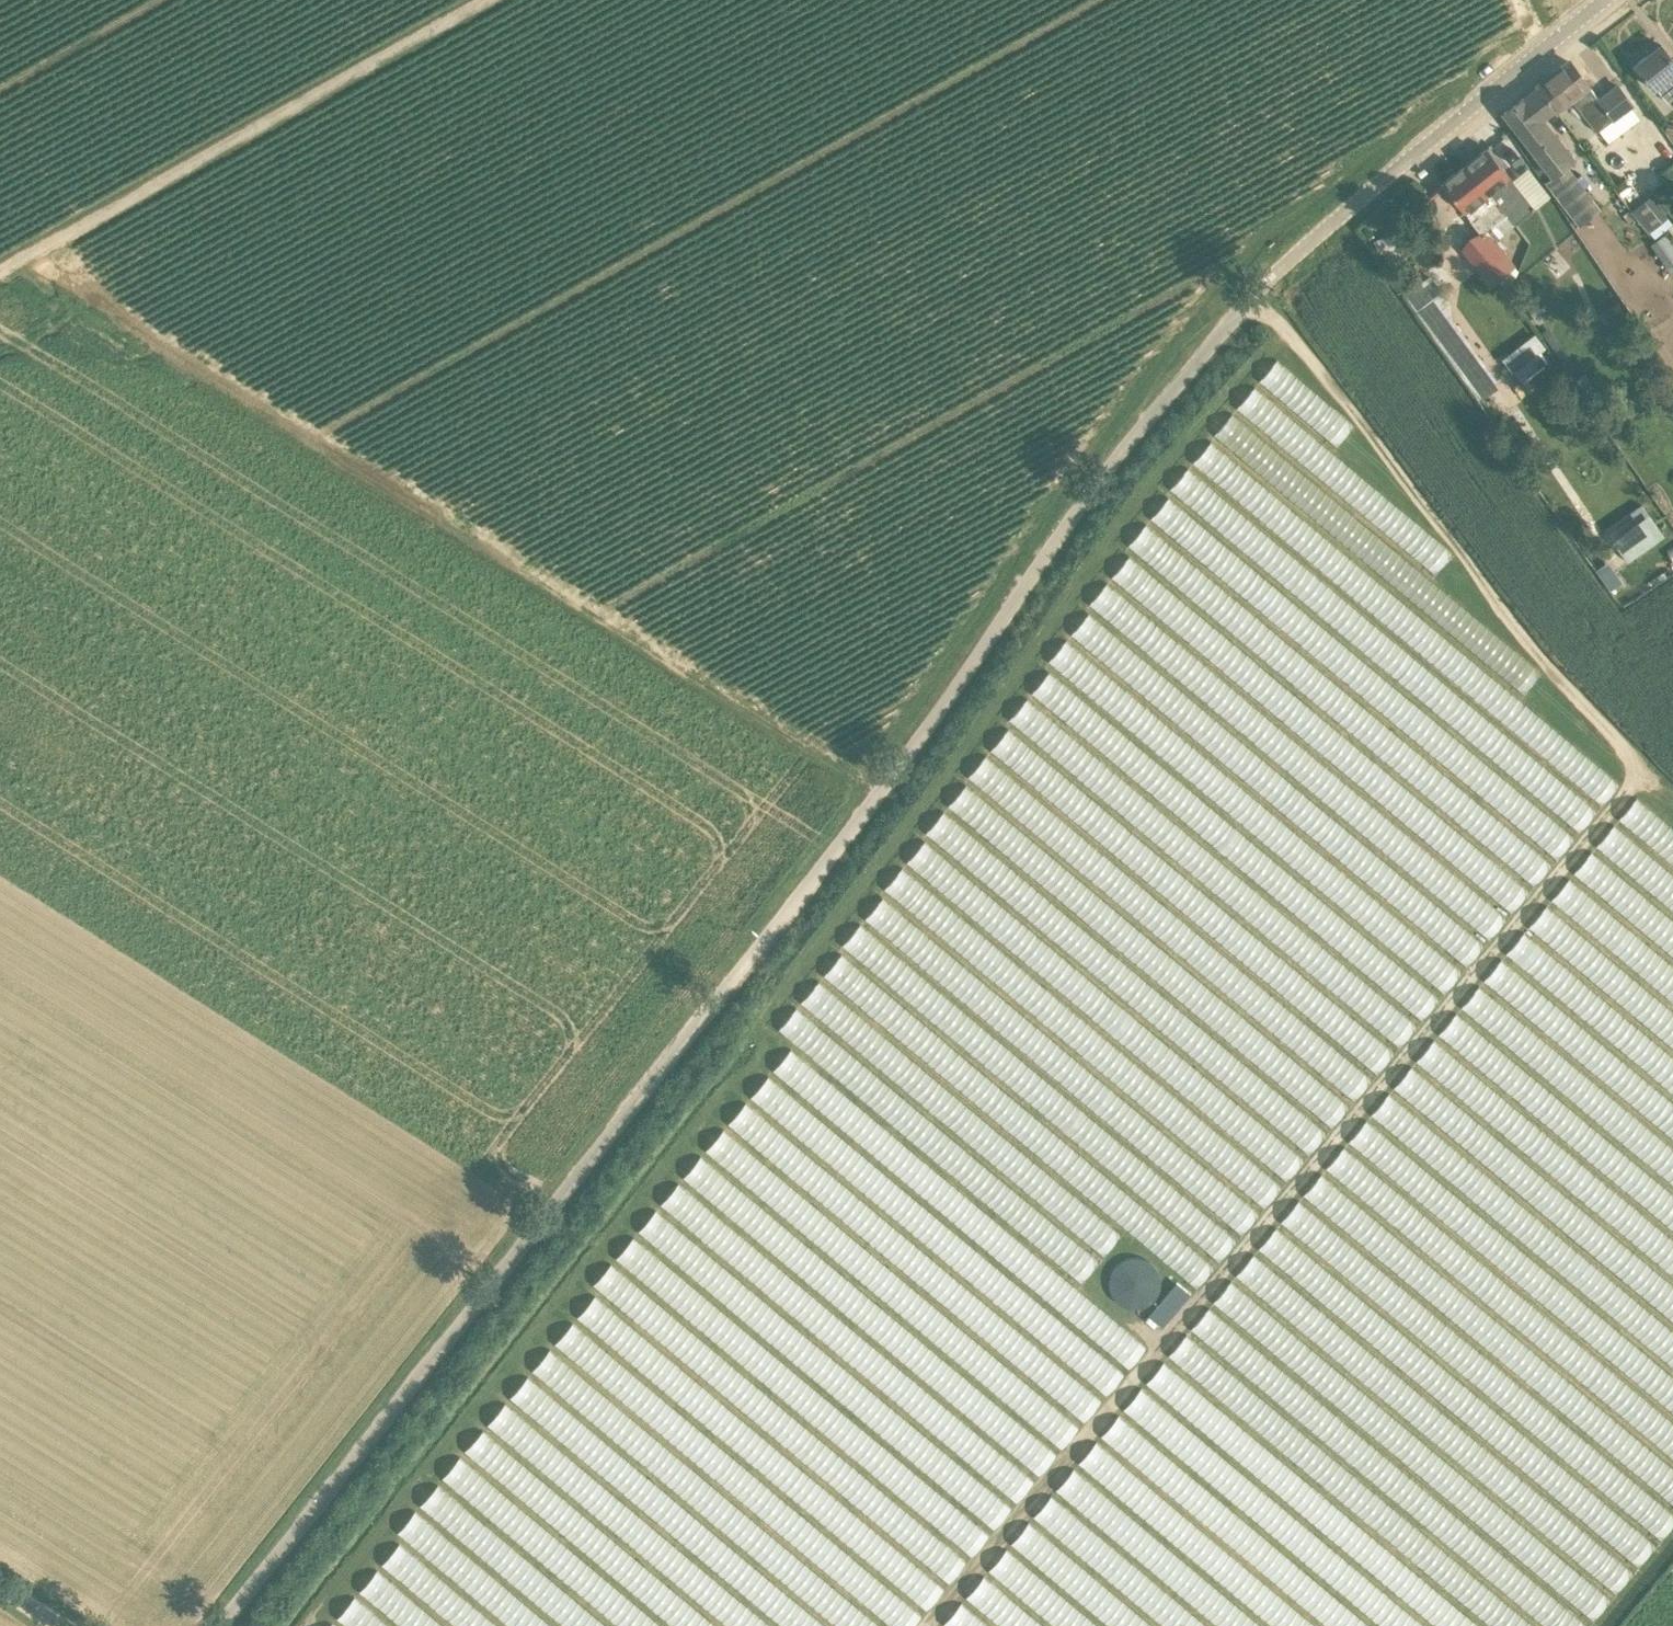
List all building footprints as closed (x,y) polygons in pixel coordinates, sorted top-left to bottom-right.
[(1661,44),(1635,65),(1653,89),(1655,86),(1667,102),(1672,98),(1672,59),(1661,44)] [(1536,88),(1554,111),(1568,100),(1595,134),(1634,104),(1619,84),(1599,99),(1570,62),(1536,88)] [(1504,113),(1553,176),(1557,173),(1576,158),(1544,118),(1554,111),(1536,88),(1504,113)] [(1490,192),(1516,224),(1535,208),(1487,148),(1465,166),(1487,193),(1490,192)] [(1487,193),(1465,166),(1443,183),(1471,219),(1470,219),(1481,234),(1464,248),(1492,283),(1515,265),(1495,240),(1516,224),(1490,192),(1487,193)] [(1579,225),(1591,217),(1557,173),(1553,176),(1546,182),(1579,225)] [(1631,211),(1648,233),(1650,231),(1655,238),(1672,225),(1672,222),(1651,194),(1631,211)] [(1650,244),(1672,277),(1672,243),(1666,233),(1650,244)] [(1388,234),(1373,241),(1380,256),(1395,249),(1388,234)] [(1405,293),(1417,310),(1445,291),(1433,274),(1405,293)] [(1558,310),(1542,287),(1522,301),(1538,324),(1558,310)] [(1513,373),(1516,371),(1540,352),(1547,348),(1535,333),(1502,358),(1513,373)] [(1274,356),(1255,379),(1334,444),(1353,422),(1274,356)] [(1250,385),(1232,408),(1433,571),(1451,548),(1250,385)] [(1543,664),(1224,416),(1207,439),(1525,686),(1543,664)] [(1603,799),(1621,776),(1204,443),(1186,466),(1603,799)] [(1184,468),(1165,491),(1579,829),(1597,806),(1184,468)] [(1555,857),(1577,829),(1161,500),(1144,522),(1143,522),(1120,550),(1536,879),(1555,856),(1555,857)] [(1637,507),(1605,530),(1628,563),(1661,541),(1637,507)] [(1062,642),(1470,958),(1486,937),(1487,938),(1508,911),(1509,912),(1533,881),(1120,561),(1105,581),(1105,580),(1081,611),(1084,613),(1062,642)] [(1445,987),(1464,964),(1060,643),(1041,666),(1445,987)] [(982,757),(1379,1066),(1395,1046),(1396,1047),(1418,1019),(1419,1019),(1443,989),(1042,676),(1023,699),(1022,699),(1002,725),(1005,728),(982,757)] [(898,868),(1290,1174),(1305,1154),(1306,1155),(1327,1129),(1222,1048),(1214,1034),(1330,1125),(1351,1099),(1103,906),(1095,893),(1355,1095),(1375,1070),(978,761),(977,762),(964,777),(1044,839),(1053,854),(963,784),(943,809),(942,808),(919,837),(1191,1049),(1200,1064),(919,845),(914,848),(898,868)] [(1632,798),(1615,819),(1672,865),(1672,830),(1632,798)] [(1543,905),(1672,1007),(1672,879),(1607,827),(1590,849),(1589,848),(1568,875),(1567,875),(1543,905)] [(1242,1231),(1261,1208),(877,899),(859,922),(1242,1231)] [(1523,928),(1672,1050),(1672,1012),(1542,905),(1523,928)] [(1220,1256),(1239,1233),(854,927),(836,950),(1220,1256)] [(1672,1095),(1672,1058),(1516,935),(1498,958),(1672,1095)] [(1197,1285),(1218,1258),(833,959),(817,980),(816,979),(794,1007),(793,1006),(771,1035),(1083,1278),(1101,1254),(1102,1255),(1123,1228),(1197,1285)] [(1496,960),(1477,983),(1672,1140),(1672,1102),(1496,960)] [(1472,988),(1455,1009),(1432,1038),(1672,1229),(1672,1147),(1472,988)] [(1429,1040),(1411,1063),(1672,1275),(1672,1237),(1429,1040)] [(1129,1366),(1147,1343),(785,1051),(767,1074),(1129,1366)] [(1672,1319),(1672,1282),(1406,1067),(1388,1090),(1672,1319)] [(762,1077),(744,1100),(1107,1392),(1126,1369),(762,1077)] [(1382,1096),(1364,1119),(1672,1363),(1672,1326),(1382,1096)] [(721,1127),(1086,1419),(1104,1396),(740,1104),(721,1127)] [(1342,1145),(1672,1408),(1672,1370),(1360,1122),(1342,1145)] [(717,1131),(699,1153),(1063,1446),(1081,1423),(717,1131)] [(1339,1148),(1320,1171),(1672,1454),(1672,1417),(1339,1148)] [(1060,1447),(692,1160),(674,1183),(1042,1470),(1060,1447)] [(1317,1174),(1299,1197),(1672,1501),(1672,1464),(1317,1174)] [(1017,1501),(1035,1478),(673,1184),(654,1207),(1017,1501)] [(1642,1560),(1661,1536),(1672,1521),(1672,1502),(1292,1205),(1276,1225),(1275,1225),(1251,1255),(1642,1560)] [(993,1527),(1012,1505),(651,1211),(632,1233),(993,1527)] [(624,1242),(606,1265),(975,1550),(993,1527),(624,1242)] [(1146,1318),(1171,1279),(1127,1251),(1102,1290),(1146,1318)] [(1160,1362),(1500,1625),(1545,1625),(1250,1397),(1262,1400),(1552,1625),(1586,1625),(1592,1618),(1593,1618),(1613,1593),(1407,1433),(1423,1438),(1617,1589),(1638,1563),(1246,1259),(1236,1272),(1233,1281),(1431,1434),(1416,1429),(1227,1282),(1213,1299),(1210,1310),(1206,1307),(1190,1327),(1188,1334),(1184,1331),(1160,1362)] [(585,1291),(951,1578),(969,1555),(603,1267),(585,1291)] [(1160,1329),(1189,1293),(1174,1282),(1145,1317),(1160,1329)] [(948,1581),(586,1300),(568,1323),(930,1604),(948,1581)] [(903,1625),(911,1625),(926,1606),(563,1328),(545,1352),(903,1625)] [(543,1351),(525,1374),(839,1625),(886,1625),(543,1351)] [(1159,1362),(1141,1385),(1437,1625),(1483,1625),(1159,1362)] [(522,1377),(503,1400),(781,1625),(829,1625),(522,1377)] [(1385,1625),(1432,1625),(1134,1393),(1116,1416),(1385,1625)] [(498,1406),(479,1429),(727,1625),(775,1625),(498,1406)] [(1094,1443),(1328,1625),(1375,1625),(1112,1420),(1094,1443)] [(436,1482),(616,1625),(718,1625),(477,1433),(459,1455),(458,1454),(436,1482)] [(1074,1466),(1271,1625),(1318,1625),(1093,1443),(1074,1466)] [(1070,1470),(1052,1492),(1215,1625),(1262,1625),(1070,1470)] [(1158,1625),(1206,1625),(1046,1499),(1028,1522),(1158,1625)] [(1101,1625),(1149,1625),(1023,1526),(1005,1549),(1101,1625)] [(1048,1625),(1095,1625),(1002,1551),(983,1574),(1048,1625)] [(979,1578),(961,1601),(992,1625),(1039,1625),(979,1578)] [(957,1604),(939,1625),(984,1625),(957,1604)]
